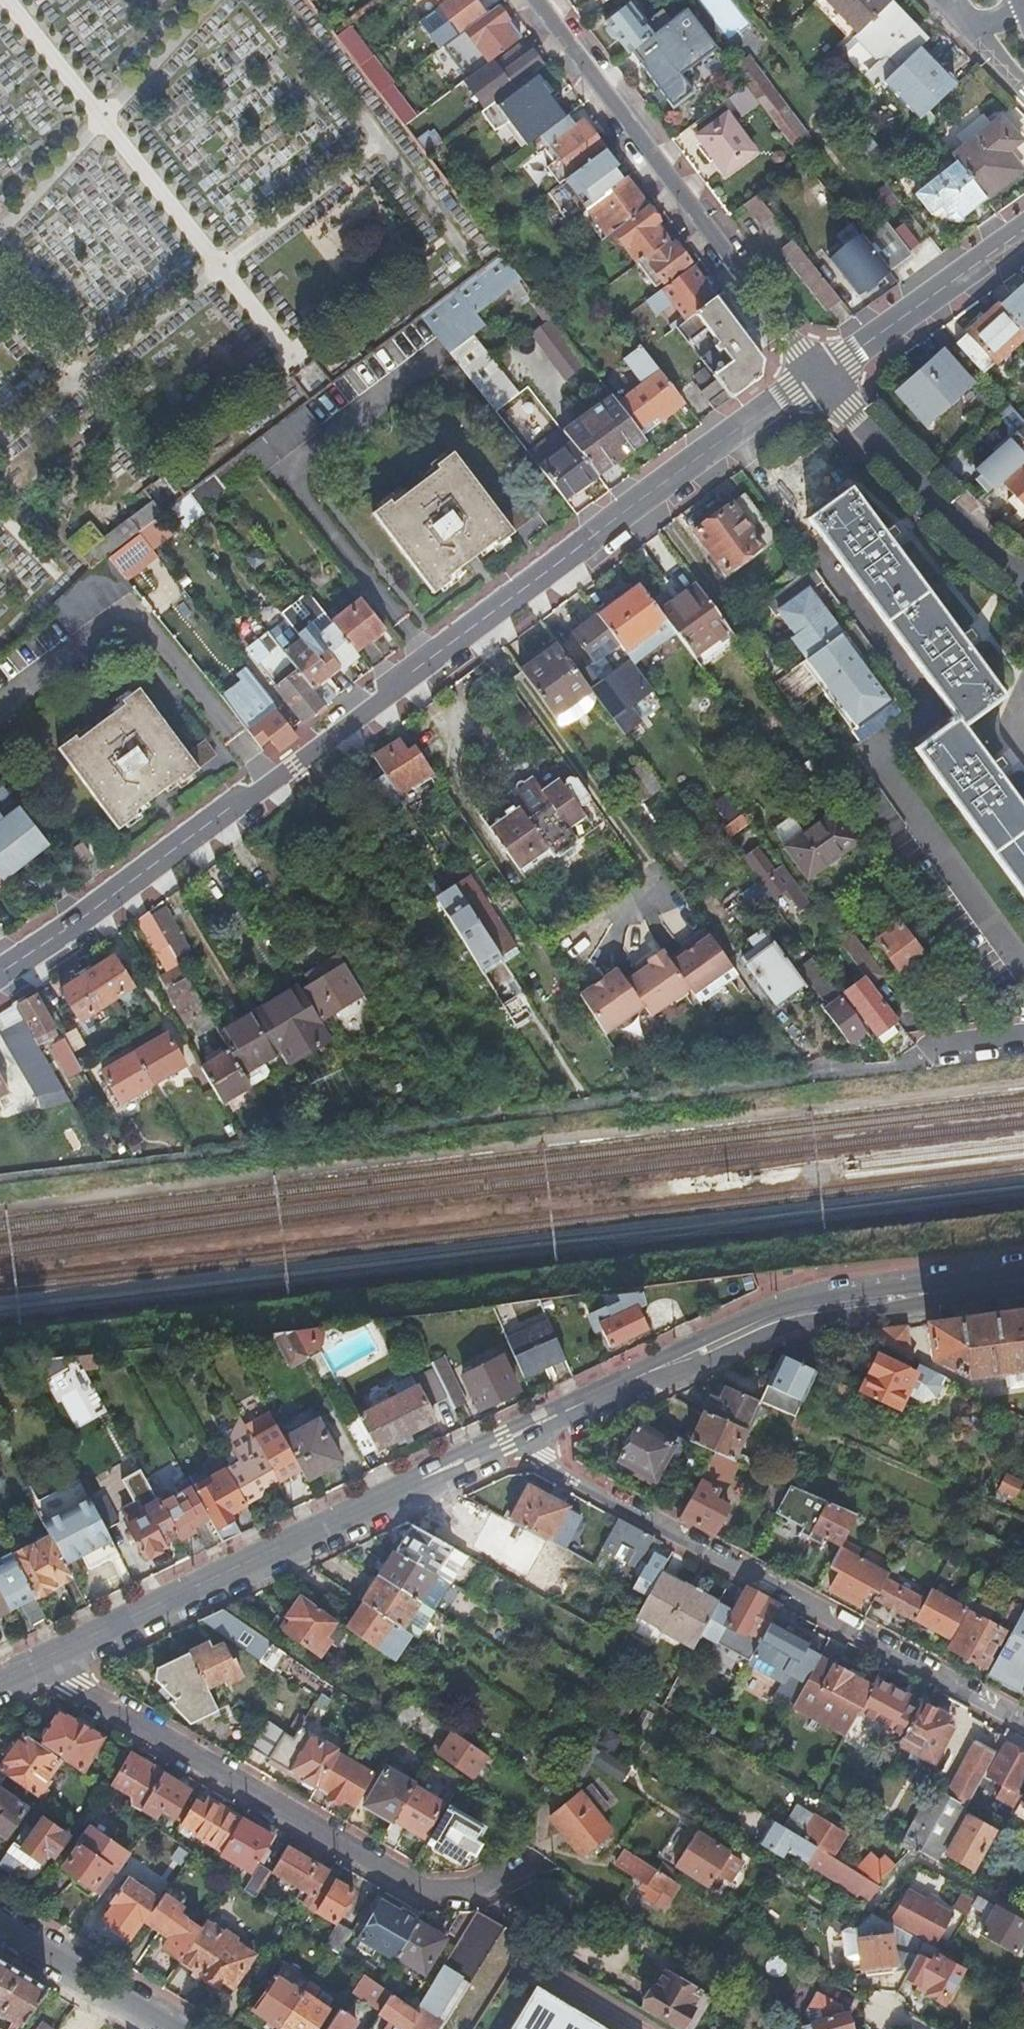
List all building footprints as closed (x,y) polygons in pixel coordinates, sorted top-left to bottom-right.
[(433,12),(436,17),(443,13),(458,34),(484,15),(473,0),(450,0),(433,12)] [(857,34),(889,4),(885,0),(826,0),(857,34)] [(857,34),(839,51),(876,89),(882,82),(917,49),(925,42),(905,21),(889,4),(857,34)] [(628,55),(630,53),(650,37),(651,37),(628,6),(605,24),(615,37),(628,55)] [(509,22),(498,7),(466,32),(489,63),(517,42),(505,25),(509,22)] [(679,76),(715,48),(698,25),(662,52),(650,37),(630,53),(651,81),(672,108),(692,93),(679,76)] [(343,46),(360,67),(370,60),(353,38),(343,46)] [(526,58),(518,49),(513,53),(520,62),(526,58)] [(931,63),(917,49),(882,82),(909,110),(944,76),(931,63)] [(534,73),(542,67),(535,57),(532,53),(526,58),(520,62),(513,53),(496,65),(493,61),(489,63),(464,82),(485,110),(512,90),(534,73)] [(360,67),(381,95),(391,88),(370,60),(360,67)] [(791,144),(803,135),(747,62),(735,70),(791,144)] [(510,124),(527,148),(530,145),(565,119),(548,97),(551,95),(534,73),(512,90),(485,110),(481,113),(495,131),(510,124)] [(725,174),(753,153),(726,116),(697,137),(713,158),(725,174)] [(431,138),(416,118),(405,127),(426,155),(442,143),(435,135),(431,138)] [(567,118),(565,119),(530,145),(560,185),(576,173),(604,151),(591,132),(583,122),(575,128),(567,118)] [(999,119),(951,157),(956,164),(984,200),(1020,172),(1005,153),(1020,141),(999,119)] [(1020,141),(1005,153),(1020,172),(1023,169),(1023,147),(1020,141)] [(615,165),(604,151),(576,173),(596,201),(626,179),(615,165)] [(984,200),(956,164),(916,194),(932,216),(940,210),(946,217),(946,221),(960,222),(960,218),(967,213),(984,200)] [(636,192),(626,179),(596,201),(587,208),(608,236),(613,232),(646,206),(636,192)] [(818,184),(802,195),(814,213),(830,201),(818,184)] [(871,196),(883,212),(898,201),(886,185),(871,196)] [(773,218),(756,196),(744,205),(761,227),(773,218)] [(659,223),(646,206),(613,232),(637,265),(646,258),(667,243),(667,242),(656,226),(659,223)] [(554,232),(570,219),(561,208),(545,220),(554,232)] [(849,221),(833,233),(845,249),(861,237),(849,221)] [(893,234),(886,226),(866,242),(889,272),(910,255),(909,254),(893,234)] [(893,234),(909,254),(920,246),(904,226),(893,234)] [(874,284),(889,272),(866,242),(861,237),(845,249),(830,261),(858,297),(874,284)] [(673,250),(667,243),(646,258),(652,265),(650,267),(662,284),(688,263),(683,257),(676,247),(673,250)] [(827,310),(839,301),(793,243),(780,254),(796,272),(827,310)] [(521,280),(502,255),(420,319),(494,413),(511,400),(516,396),(472,339),(484,329),(475,316),(521,280)] [(691,267),(649,301),(659,315),(673,305),(685,322),(715,300),(705,286),(691,267)] [(999,305),(1023,332),(1023,282),(999,305)] [(685,322),(677,329),(686,342),(704,327),(724,354),(706,367),(718,384),(731,400),(759,378),(761,362),(739,332),(715,300),(685,322)] [(955,345),(981,375),(1023,335),(1023,334),(998,306),(955,345)] [(586,364),(551,318),(530,334),(564,380),(586,364)] [(617,405),(639,434),(652,421),(656,426),(685,404),(645,353),(639,346),(622,359),(632,373),(629,376),(639,388),(617,405)] [(942,351),(911,378),(910,378),(908,379),(906,379),(904,380),(903,382),(901,383),(900,385),(899,386),(899,389),(899,390),(899,393),(900,394),(901,397),(902,398),(903,399),(905,400),(907,401),(909,402),(925,420),(946,401),(949,403),(971,383),(942,351)] [(716,411),(731,400),(718,384),(704,395),(716,411)] [(617,405),(611,397),(562,433),(570,443),(595,475),(639,434),(617,405)] [(320,429),(303,408),(273,431),(244,453),(249,459),(261,475),(290,453),(320,429)] [(994,491),(1003,483),(1023,465),(1023,427),(975,469),(994,491)] [(596,477),(595,475),(570,443),(538,469),(564,503),(596,477)] [(387,502),(379,509),(372,514),(431,595),(439,589),(451,580),(448,576),(460,566),(463,571),(482,557),(478,553),(493,542),(496,546),(507,538),(513,533),(452,452),(444,458),(434,466),(437,470),(423,481),(406,494),(390,506),(387,502)] [(249,459),(244,453),(214,477),(219,483),(249,459)] [(419,477),(423,481),(437,470),(434,466),(444,458),(441,455),(426,466),(428,470),(419,477)] [(1003,483),(1023,508),(1023,465),(1003,483)] [(936,735),(915,750),(1023,898),(1023,809),(1001,777),(1007,772),(1004,768),(1002,769),(998,764),(993,767),(969,734),(975,730),(970,722),(1004,697),(970,650),(977,645),(974,641),(971,642),(967,636),(963,640),(893,547),(900,542),(897,538),(895,539),(890,533),(885,536),(850,489),(808,520),(953,716),(948,720),(952,726),(937,736),(936,735)] [(376,506),(379,509),(387,502),(390,506),(406,494),(403,490),(393,497),(391,495),(376,506)] [(773,537),(743,495),(693,531),(724,572),(773,537)] [(139,535),(165,514),(155,502),(82,557),(92,571),(107,559),(139,535)] [(519,502),(502,515),(513,530),(530,517),(519,502)] [(156,557),(139,535),(107,559),(125,581),(156,557)] [(509,541),(507,538),(496,546),(493,542),(478,553),(482,557),(492,549),(494,552),(509,541)] [(107,559),(92,571),(89,573),(50,611),(69,637),(133,591),(125,581),(107,559)] [(451,580),(439,589),(441,593),(455,582),(452,579),(463,571),(460,566),(448,576),(451,580)] [(813,569),(765,604),(776,618),(780,615),(796,636),(792,640),(807,660),(842,634),(810,592),(823,583),(813,569)] [(663,616),(700,667),(736,640),(696,584),(659,611),(663,616)] [(639,585),(597,615),(598,616),(607,627),(620,645),(624,650),(649,632),(652,632),(654,632),(655,631),(656,631),(656,629),(657,628),(657,627),(658,627),(658,625),(657,624),(657,623),(656,622),(662,617),(639,585)] [(354,653),(383,630),(360,601),(331,624),(332,626),(354,653)] [(607,627),(598,616),(573,634),(594,662),(577,674),(589,691),(622,736),(640,723),(629,709),(654,691),(634,664),(631,660),(615,672),(603,656),(620,645),(607,627)] [(634,664),(676,633),(663,616),(662,617),(656,622),(657,623),(657,624),(658,625),(658,627),(657,627),(657,628),(656,629),(656,631),(655,631),(654,632),(652,632),(649,632),(624,650),(631,660),(634,664)] [(836,701),(856,727),(892,701),(862,661),(874,652),(854,625),(842,634),(807,660),(827,687),(832,683),(842,697),(836,701)] [(358,658),(354,653),(332,626),(315,640),(325,652),(315,660),(300,642),(283,656),(324,707),(335,698),(324,684),(358,658)] [(283,656),(268,636),(261,641),(263,644),(250,655),(278,689),(276,691),(301,723),(306,719),(309,716),(310,718),(311,719),(316,716),(317,717),(326,710),(324,707),(283,656)] [(577,674),(557,646),(521,672),(553,716),(589,691),(577,674)] [(901,713),(892,701),(856,727),(836,701),(827,687),(807,660),(802,664),(860,743),(901,713)] [(295,738),(290,732),(275,713),(278,710),(244,667),(235,674),(254,699),(233,715),(259,747),(270,739),(274,744),(279,750),(287,744),(295,738)] [(832,683),(827,687),(836,701),(842,697),(832,683)] [(181,786),(192,778),(198,774),(139,691),(131,697),(121,705),(124,709),(108,720),(92,732),(76,744),(73,740),(64,747),(57,752),(115,833),(122,828),(134,819),(131,815),(143,806),(147,810),(166,797),(163,792),(178,781),(181,786)] [(121,705),(131,697),(128,695),(113,705),(115,708),(105,716),(108,720),(124,709),(121,705)] [(76,744),(92,732),(89,729),(79,735),(76,732),(61,743),(64,747),(73,740),(76,744)] [(201,771),(224,760),(214,738),(191,748),(201,771)] [(432,774),(416,748),(407,753),(400,743),(373,759),(385,777),(396,796),(432,774)] [(850,750),(827,766),(883,844),(905,827),(850,750)] [(658,791),(639,765),(621,778),(614,783),(605,790),(610,797),(627,785),(640,803),(658,791)] [(401,803),(396,796),(385,777),(371,785),(388,811),(401,803)] [(194,781),(192,778),(181,786),(178,781),(163,792),(166,797),(176,789),(179,792),(194,781)] [(516,786),(515,787),(562,855),(576,846),(574,844),(578,842),(569,828),(585,817),(577,805),(588,797),(575,779),(574,780),(574,779),(573,779),(573,778),(572,778),(571,778),(570,778),(569,778),(568,778),(567,779),(566,780),(566,781),(565,781),(565,782),(565,783),(566,783),(566,784),(566,785),(567,785),(565,786),(564,785),(563,786),(558,779),(542,790),(533,778),(525,784),(524,783),(524,782),(523,782),(522,782),(521,782),(520,782),(519,782),(518,782),(517,783),(516,784),(516,785),(516,786)] [(562,855),(515,787),(516,788),(516,789),(517,789),(508,795),(517,808),(514,810),(512,808),(504,814),(505,815),(501,818),(536,871),(557,856),(558,858),(562,855)] [(725,820),(739,810),(727,794),(713,804),(725,820)] [(136,817),(147,810),(143,806),(131,815),(134,819),(122,828),(125,831),(139,821),(136,817)] [(48,845),(20,810),(0,825),(0,879),(1,881),(48,845)] [(860,841),(837,810),(786,847),(809,878),(860,841)] [(747,821),(741,814),(721,829),(726,835),(747,821)] [(569,828),(578,842),(594,830),(585,817),(569,828)] [(536,871),(501,818),(499,820),(499,819),(498,819),(498,818),(498,819),(498,818),(497,818),(496,818),(496,819),(495,819),(494,820),(494,821),(494,822),(494,823),(495,823),(488,827),(525,879),(536,871)] [(89,853),(82,844),(72,851),(79,860),(89,853)] [(801,892),(782,865),(774,871),(757,849),(743,859),(775,900),(788,891),(787,889),(790,888),(795,895),(801,892)] [(463,901),(500,958),(515,949),(469,877),(454,887),(463,901)] [(480,972),(500,958),(463,901),(454,907),(443,890),(433,896),(480,972)] [(810,904),(804,895),(799,899),(805,908),(810,904)] [(165,910),(151,918),(175,959),(189,951),(165,910)] [(137,921),(149,913),(148,912),(135,919),(137,921)] [(151,918),(149,913),(137,921),(156,955),(157,954),(159,959),(167,957),(174,971),(160,980),(186,1025),(206,1014),(175,959),(151,918)] [(967,961),(935,916),(922,925),(954,970),(967,961)] [(886,927),(888,931),(899,924),(896,920),(886,927)] [(876,940),(901,973),(923,957),(899,924),(888,931),(876,940)] [(551,943),(562,961),(589,945),(578,927),(551,943)] [(758,951),(772,941),(764,928),(749,938),(758,951)] [(616,971),(579,997),(605,1036),(644,1009),(651,1019),(689,991),(699,1004),(738,977),(705,931),(690,942),(695,948),(686,954),(670,965),(661,952),(646,962),(649,966),(637,975),(625,983),(616,971)] [(837,940),(869,983),(880,975),(848,932),(837,940)] [(686,954),(695,948),(690,942),(682,948),(686,954)] [(776,1003),(803,983),(774,944),(759,955),(764,962),(752,971),(776,1003)] [(747,964),(752,971),(764,962),(759,955),(747,964)] [(132,987),(113,957),(60,992),(79,1021),(132,987)] [(341,962),(338,957),(324,965),(328,971),(341,962)] [(864,1031),(815,964),(811,959),(799,968),(825,1003),(820,1007),(847,1044),(864,1031)] [(320,1023),(362,996),(341,962),(328,971),(324,965),(305,977),(306,978),(311,986),(301,992),(320,1023)] [(635,970),(637,975),(649,966),(646,962),(635,970)] [(896,1021),(864,977),(842,993),(874,1037),(896,1021)] [(301,992),(297,987),(255,1013),(268,1034),(279,1053),(288,1068),(331,1042),(320,1023),(301,992)] [(11,1002),(13,1005),(23,998),(22,995),(11,1002)] [(23,998),(13,1005),(15,1009),(17,1008),(36,1040),(54,1030),(35,998),(26,1003),(23,998)] [(268,1034),(255,1013),(219,1035),(229,1053),(242,1075),(257,1066),(279,1053),(268,1034)] [(185,1066),(167,1036),(102,1074),(120,1104),(185,1066)] [(70,1078),(81,1071),(62,1038),(58,1040),(61,1045),(54,1049),(70,1078)] [(37,1098),(62,1091),(32,1039),(7,1047),(37,1098)] [(221,1105),(250,1089),(249,1089),(242,1075),(229,1053),(200,1069),(221,1105)] [(264,1067),(257,1066),(242,1075),(249,1089),(265,1079),(268,1073),(264,1067)] [(9,1091),(0,1076),(0,1096),(9,1091)] [(668,1292),(654,1300),(665,1321),(679,1315),(668,1292)] [(600,1329),(609,1349),(647,1330),(636,1310),(644,1306),(640,1295),(601,1300),(604,1305),(589,1312),(588,1313),(587,1314),(587,1315),(587,1317),(587,1318),(587,1319),(593,1332),(600,1329)] [(926,1325),(931,1361),(934,1360),(965,1376),(965,1378),(1023,1370),(1023,1311),(926,1325)] [(547,1324),(507,1341),(524,1379),(535,1375),(534,1373),(541,1370),(539,1366),(543,1364),(545,1368),(563,1361),(547,1324)] [(296,1331),(308,1355),(322,1347),(325,1337),(324,1327),(310,1329),(296,1331)] [(910,1360),(905,1328),(859,1334),(910,1360)] [(308,1355),(296,1331),(273,1334),(291,1367),(309,1357),(308,1355)] [(784,1348),(774,1352),(781,1356),(781,1357),(807,1370),(813,1348),(784,1348)] [(102,1379),(95,1356),(75,1358),(90,1385),(102,1379)] [(945,1378),(919,1365),(914,1374),(877,1356),(859,1394),(899,1412),(906,1396),(923,1404),(935,1399),(945,1378)] [(807,1370),(781,1357),(767,1387),(768,1388),(761,1403),(795,1419),(796,1419),(816,1373),(807,1370)] [(500,1358),(462,1377),(463,1377),(473,1399),(479,1410),(517,1392),(500,1358)] [(441,1360),(430,1365),(452,1409),(465,1403),(453,1378),(451,1379),(441,1360)] [(398,1399),(417,1389),(409,1372),(385,1385),(388,1390),(392,1388),(398,1399)] [(856,1400),(859,1394),(833,1382),(830,1388),(856,1400)] [(345,1425),(362,1458),(375,1451),(376,1451),(435,1421),(417,1389),(398,1399),(359,1419),(355,1411),(341,1418),(345,1425)] [(760,1403),(728,1389),(722,1402),(711,1397),(704,1413),(747,1432),(760,1403)] [(452,1409),(446,1397),(433,1404),(446,1431),(459,1424),(452,1409)] [(1023,1418),(1023,1403),(1015,1398),(1009,1411),(1023,1418)] [(747,1432),(704,1413),(691,1443),(715,1454),(738,1464),(754,1471),(757,1462),(737,1454),(745,1437),(750,1440),(753,1434),(747,1432)] [(818,1437),(822,1430),(796,1419),(795,1419),(792,1426),(818,1437)] [(318,1422),(283,1440),(299,1471),(306,1483),(341,1464),(318,1422)] [(237,1463),(224,1471),(228,1478),(230,1482),(241,1502),(244,1507),(264,1495),(262,1490),(276,1482),(259,1452),(258,1452),(255,1448),(251,1440),(242,1425),(235,1429),(227,1444),(237,1463)] [(283,1440),(275,1427),(251,1440),(255,1448),(256,1447),(259,1452),(276,1482),(277,1484),(299,1471),(283,1440)] [(619,1460),(635,1469),(637,1470),(640,1465),(656,1474),(660,1466),(666,1469),(671,1461),(665,1457),(671,1446),(638,1427),(619,1460)] [(688,1442),(677,1437),(672,1446),(671,1446),(665,1457),(671,1461),(676,1463),(688,1442)] [(715,1454),(680,1519),(712,1536),(728,1508),(717,1502),(738,1464),(715,1454)] [(804,1484),(811,1466),(813,1461),(802,1456),(791,1479),(804,1484)] [(216,1459),(207,1463),(213,1475),(222,1470),(216,1459)] [(637,1470),(635,1469),(632,1475),(649,1486),(656,1474),(640,1465),(637,1470)] [(228,1478),(224,1471),(190,1489),(195,1496),(212,1487),(228,1478)] [(176,1537),(159,1507),(157,1503),(156,1503),(139,1472),(121,1482),(134,1505),(121,1512),(129,1526),(126,1527),(144,1559),(147,1556),(158,1550),(162,1549),(160,1545),(175,1537),(176,1537)] [(1006,1476),(1000,1490),(1014,1497),(1021,1482),(1006,1476)] [(790,1486),(774,1479),(761,1503),(776,1511),(790,1486)] [(212,1487),(195,1496),(208,1520),(221,1545),(240,1536),(229,1516),(244,1507),(241,1502),(230,1482),(214,1490),(212,1487)] [(533,1498),(535,1493),(526,1488),(523,1494),(533,1498)] [(195,1496),(190,1489),(159,1507),(176,1537),(191,1529),(208,1520),(195,1496)] [(91,1505),(89,1500),(77,1506),(70,1493),(34,1511),(42,1524),(43,1524),(50,1538),(65,1566),(64,1566),(70,1576),(78,1572),(73,1562),(82,1558),(77,1547),(105,1533),(91,1505)] [(508,1522),(563,1551),(580,1519),(566,1511),(566,1510),(535,1493),(533,1498),(523,1494),(508,1522)] [(105,1498),(91,1505),(105,1533),(119,1525),(105,1498)] [(844,1541),(858,1515),(817,1498),(803,1524),(814,1529),(813,1532),(841,1546),(844,1541)] [(657,1550),(660,1543),(617,1520),(601,1551),(627,1564),(626,1565),(632,1568),(635,1563),(639,1565),(650,1546),(657,1550)] [(469,1558),(453,1549),(412,1526),(395,1553),(394,1554),(435,1578),(435,1577),(438,1573),(453,1582),(469,1558)] [(50,1538),(11,1559),(32,1599),(71,1579),(70,1576),(64,1566),(65,1566),(50,1538)] [(884,1581),(887,1576),(857,1560),(861,1551),(844,1541),(841,1546),(829,1568),(839,1574),(830,1591),(859,1607),(868,1589),(878,1594),(884,1581)] [(158,1550),(147,1556),(150,1561),(161,1556),(158,1550)] [(449,1585),(435,1577),(435,1578),(394,1554),(379,1578),(418,1604),(432,1612),(449,1585)] [(648,1595),(659,1574),(667,1560),(656,1554),(644,1575),(641,1577),(635,1588),(648,1595)] [(0,1561),(0,1596),(9,1612),(19,1606),(31,1628),(44,1621),(32,1599),(11,1559),(9,1556),(0,1561)] [(435,1577),(449,1585),(451,1586),(453,1582),(438,1573),(435,1577)] [(702,1631),(717,1604),(659,1574),(648,1595),(647,1596),(636,1618),(637,1618),(659,1630),(693,1648),(702,1631)] [(418,1604),(379,1578),(362,1604),(401,1629),(418,1604)] [(915,1620),(924,1603),(912,1596),(914,1592),(909,1589),(907,1593),(884,1581),(878,1594),(875,1598),(915,1620)] [(769,1623),(778,1607),(746,1589),(733,1613),(717,1604),(702,1631),(719,1640),(726,1627),(743,1637),(744,1634),(759,1642),(769,1623)] [(950,1638),(966,1609),(931,1591),(924,1603),(915,1620),(950,1638)] [(9,1612),(0,1596),(0,1617),(9,1612)] [(291,1623),(284,1633),(318,1656),(328,1642),(335,1647),(345,1632),(300,1600),(286,1619),(291,1623)] [(401,1629),(362,1604),(346,1628),(394,1662),(411,1636),(401,1629)] [(1023,1690),(1023,1610),(1023,1609),(988,1673),(1023,1692),(1023,1690)] [(283,1656),(220,1612),(199,1623),(272,1673),(283,1656)] [(969,1612),(948,1649),(984,1668),(1004,1631),(969,1612)] [(652,1641),(659,1630),(637,1618),(630,1629),(652,1641)] [(279,1629),(284,1633),(291,1623),(286,1619),(279,1629)] [(818,1659),(819,1657),(804,1649),(807,1644),(769,1623),(759,1642),(752,1655),(767,1663),(775,1650),(790,1659),(783,1673),(804,1684),(818,1659)] [(206,1645),(187,1654),(204,1688),(221,1680),(223,1685),(240,1677),(232,1661),(229,1662),(221,1647),(210,1653),(206,1645)] [(767,1663),(783,1673),(790,1659),(775,1650),(767,1663)] [(204,1688),(187,1654),(156,1669),(155,1681),(162,1688),(174,1700),(169,1704),(189,1725),(216,1713),(215,1711),(204,1688)] [(794,1703),(846,1733),(856,1714),(859,1709),(870,1688),(848,1676),(849,1676),(818,1659),(804,1684),(794,1703)] [(900,1738),(916,1709),(910,1706),(903,1719),(898,1716),(905,1704),(909,1696),(875,1678),(870,1688),(859,1709),(856,1714),(900,1738)] [(434,1690),(422,1681),(415,1691),(428,1700),(434,1690)] [(158,1693),(169,1704),(174,1700),(162,1688),(158,1693)] [(947,1718),(919,1703),(916,1709),(900,1738),(897,1744),(912,1753),(905,1764),(925,1775),(951,1730),(943,1726),(947,1718)] [(903,1719),(910,1706),(905,1704),(898,1716),(903,1719)] [(91,1757),(101,1739),(57,1712),(39,1743),(80,1769),(89,1756),(91,1757)] [(296,1734),(298,1730),(303,1720),(296,1716),(289,1730),(296,1734)] [(315,1789),(335,1755),(336,1752),(298,1730),(296,1734),(292,1740),(267,1722),(250,1750),(315,1789)] [(470,1779),(486,1758),(452,1733),(436,1755),(470,1779)] [(37,1798),(47,1784),(46,1782),(60,1761),(23,1735),(0,1767),(0,1772),(37,1798)] [(916,1851),(935,1862),(967,1803),(994,1753),(973,1743),(943,1797),(928,1790),(900,1842),(916,1851)] [(1020,1801),(1023,1794),(1023,1756),(1004,1746),(987,1777),(1003,1785),(999,1792),(993,1789),(990,1795),(1016,1808),(1020,1801)] [(599,1753),(590,1766),(619,1783),(628,1770),(599,1753)] [(140,1811),(162,1775),(130,1755),(112,1786),(130,1797),(131,1806),(140,1811)] [(353,1807),(372,1775),(335,1755),(315,1789),(314,1790),(338,1805),(341,1800),(353,1807)] [(411,1786),(412,1785),(386,1769),(364,1808),(390,1822),(391,1822),(411,1786)] [(187,1790),(162,1775),(140,1811),(153,1818),(157,1813),(170,1820),(187,1790)] [(873,1789),(889,1798),(896,1784),(880,1776),(873,1789)] [(441,1804),(411,1786),(391,1822),(421,1839),(441,1804)] [(5,1839),(26,1808),(0,1790),(0,1836),(5,1839)] [(578,1795),(549,1819),(579,1857),(609,1834),(578,1795)] [(220,1852),(239,1820),(206,1801),(202,1807),(192,1801),(178,1825),(187,1831),(187,1833),(220,1852)] [(1013,1813),(1023,1819),(1023,1802),(1023,1803),(1020,1801),(1016,1808),(1013,1813)] [(796,1807),(783,1828),(801,1839),(814,1818),(796,1807)] [(447,1810),(427,1843),(461,1862),(480,1829),(447,1810)] [(86,1827),(94,1833),(105,1819),(97,1813),(86,1827)] [(0,1863),(0,1868),(11,1875),(19,1863),(25,1853),(38,1862),(44,1852),(52,1858),(67,1837),(34,1814),(26,1826),(33,1832),(21,1849),(13,1844),(0,1863)] [(992,1831),(966,1817),(945,1855),(971,1869),(992,1831)] [(814,1818),(801,1839),(832,1858),(844,1837),(814,1818)] [(220,1852),(219,1854),(249,1872),(256,1860),(260,1863),(266,1853),(262,1851),(266,1843),(255,1837),(259,1832),(239,1820),(220,1852)] [(757,1844),(780,1859),(785,1852),(858,1895),(859,1894),(868,1900),(873,1892),(876,1885),(874,1884),(864,1878),(855,1873),(832,1858),(801,1839),(783,1828),(771,1821),(757,1844)] [(100,1896),(128,1857),(94,1833),(86,1827),(83,1831),(75,1844),(78,1846),(62,1869),(77,1880),(73,1886),(88,1896),(92,1891),(100,1896)] [(269,1838),(259,1832),(255,1837),(266,1843),(269,1838)] [(635,1838),(627,1833),(619,1845),(630,1852),(636,1843),(635,1838)] [(741,1863),(728,1855),(696,1834),(675,1867),(707,1889),(715,1876),(722,1881),(726,1874),(732,1878),(741,1863)] [(912,1854),(916,1851),(900,1842),(898,1846),(912,1854)] [(58,1866),(62,1869),(78,1846),(75,1844),(58,1866)] [(326,1877),(328,1873),(286,1847),(271,1873),(270,1874),(299,1891),(294,1900),(307,1908),(326,1877)] [(615,1866),(643,1883),(651,1888),(647,1895),(645,1899),(663,1910),(669,1900),(678,1886),(655,1872),(624,1852),(615,1866)] [(31,1871),(38,1862),(25,1853),(19,1863),(31,1871)] [(864,1878),(874,1884),(890,1865),(880,1854),(876,1861),(866,1855),(855,1873),(864,1878)] [(655,1872),(678,1886),(683,1878),(660,1864),(655,1872)] [(243,1892),(255,1899),(270,1874),(271,1873),(259,1866),(243,1892)] [(726,1874),(722,1881),(728,1884),(732,1878),(726,1874)] [(351,1892),(326,1877),(307,1908),(306,1909),(332,1925),(351,1892)] [(104,1921),(130,1941),(141,1926),(143,1922),(158,1902),(127,1880),(110,1904),(114,1907),(104,1921)] [(651,1888),(643,1883),(639,1889),(647,1895),(651,1888)] [(907,1892),(891,1920),(932,1942),(942,1924),(948,1927),(953,1918),(930,1905),(933,1900),(926,1897),(923,1902),(907,1892)] [(970,1907),(974,1901),(962,1895),(954,1909),(960,1913),(957,1919),(961,1922),(970,1907)] [(161,1950),(178,1962),(199,1931),(172,1911),(176,1906),(162,1896),(158,1902),(143,1922),(168,1940),(161,1950)] [(976,1896),(974,1901),(970,1907),(983,1914),(976,1927),(979,1928),(978,1928),(982,1931),(980,1934),(1013,1953),(1023,1934),(1023,1923),(976,1896)] [(394,1957),(414,1923),(381,1903),(359,1940),(361,1942),(356,1949),(370,1958),(375,1950),(392,1960),(394,1957)] [(458,1941),(475,1913),(474,1912),(459,1913),(446,1933),(458,1941)] [(500,1927),(475,1913),(458,1941),(413,2012),(390,1996),(378,2014),(396,2026),(394,2028),(433,2028),(439,2021),(453,1998),(500,1927)] [(908,1969),(923,1943),(888,1925),(869,1914),(854,1930),(860,1970),(863,1969),(864,1975),(908,1969)] [(443,1940),(414,1923),(394,1957),(423,1974),(443,1940)] [(178,1962),(179,1962),(217,1987),(221,1981),(231,1988),(253,1956),(205,1925),(204,1924),(199,1931),(178,1962)] [(336,1957),(349,1934),(336,1926),(323,1948),(328,1952),(336,1957)] [(935,1957),(938,1951),(929,1947),(923,1943),(908,1969),(904,1977),(927,1990),(925,1994),(941,2003),(959,1970),(935,1957)] [(47,1989),(0,1961),(0,2013),(14,2022),(9,2028),(18,2028),(47,1989)] [(276,1977),(301,1993),(308,1983),(282,1968),(276,1977)] [(642,2004),(681,2028),(691,2028),(701,2013),(698,2010),(701,2006),(693,2000),(697,1993),(665,1973),(655,1988),(653,1987),(642,2004)] [(378,2014),(390,1996),(390,1995),(377,1986),(362,1975),(349,1994),(378,2014)] [(252,2011),(278,2028),(301,1993),(276,1977),(275,1976),(252,2011)] [(1023,1998),(1023,1987),(1014,1981),(1009,1990),(1023,1998)] [(278,2028),(280,2028),(314,2028),(326,2010),(333,1999),(308,1983),(301,1993),(278,2028)] [(535,1985),(508,2028),(611,2028),(535,1985)] [(846,2014),(839,2016),(837,2007),(817,1997),(807,2016),(809,2025),(801,2027),(802,2028),(850,2028),(846,2014)] [(354,2020),(339,2009),(326,2028),(348,2028),(354,2020)] [(993,2020),(988,2028),(1005,2028),(1006,2028),(993,2020)]
